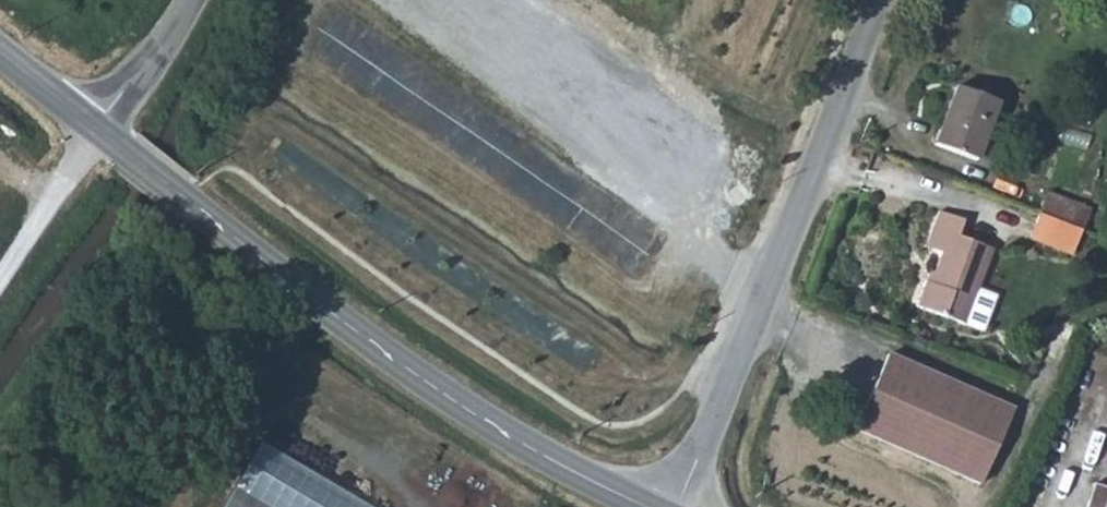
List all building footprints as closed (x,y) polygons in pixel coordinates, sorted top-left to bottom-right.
[(996,100),(954,82),(930,140),(972,157),(996,100)] [(1035,211),(1077,227),(1085,204),(1044,189),(1035,211)] [(958,220),(932,210),(918,246),(933,252),(922,283),(917,281),(908,306),(956,325),(986,249),(952,235),(958,220)] [(1068,252),(1077,227),(1035,211),(1026,236),(1068,252)] [(1014,412),(890,357),(857,431),(981,487),(1014,412)] [(247,443),(214,506),(373,506),(247,443)]
